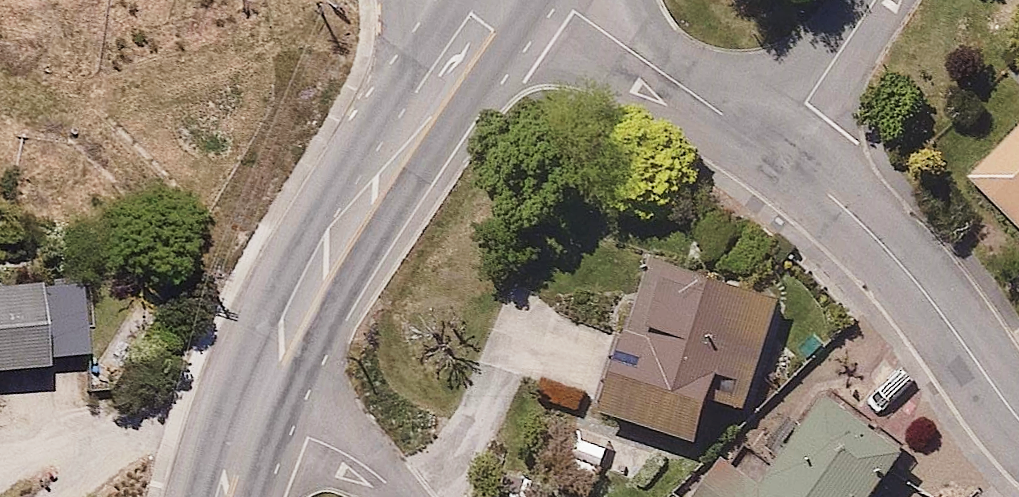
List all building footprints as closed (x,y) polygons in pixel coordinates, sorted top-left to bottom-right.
[(976,180),(1018,223),(1018,137),(976,180)] [(789,289),(656,250),(608,411),(702,439),(716,392),(755,404),(789,289)] [(45,364),(40,287),(0,289),(0,367),(45,364)] [(686,496),(885,496),(919,451),(838,389),(773,475),(729,441),(686,496)]
